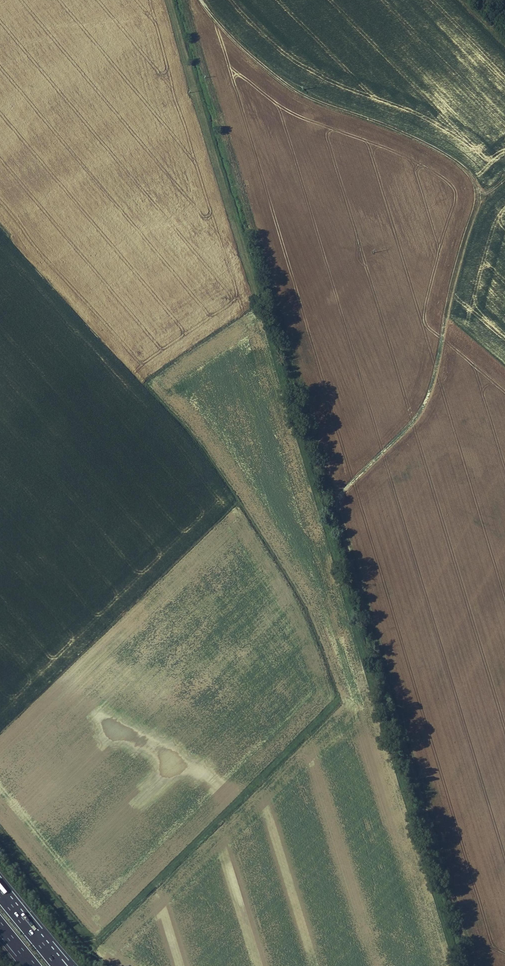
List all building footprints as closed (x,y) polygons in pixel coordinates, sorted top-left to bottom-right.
[(17,910),(20,908),(14,901),(11,903),(17,910)]
